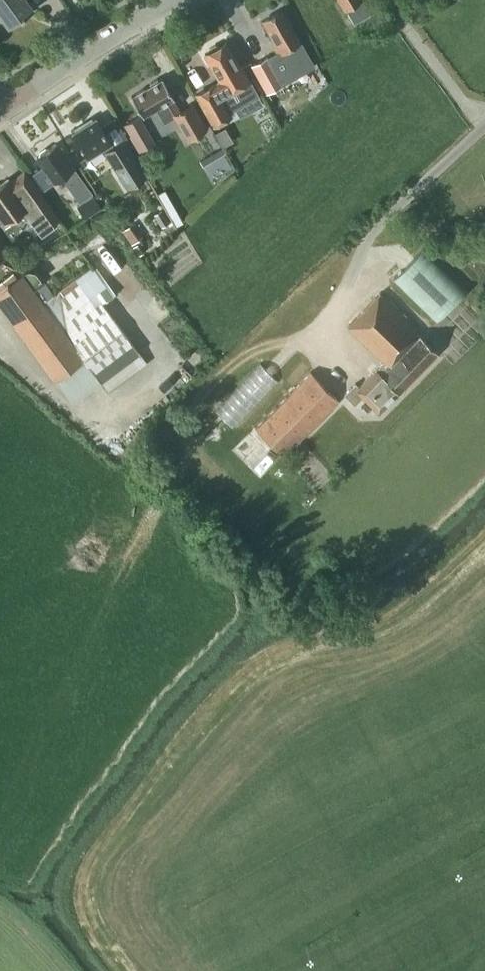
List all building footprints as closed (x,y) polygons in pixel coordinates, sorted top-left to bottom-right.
[(9,25),(32,8),(26,0),(0,0),(0,13),(9,25)] [(377,10),(371,0),(340,0),(345,9),(346,9),(354,23),(377,10)] [(301,41),(300,41),(282,9),(262,21),(273,40),(271,41),(278,54),(283,51),(294,70),(312,60),(301,41)] [(384,24),(376,12),(361,21),(369,33),(384,24)] [(242,66),(240,67),(225,42),(205,54),(220,82),(214,85),(213,84),(196,94),(214,125),(231,116),(227,108),(233,105),(234,107),(258,94),(242,66)] [(275,89),(289,81),(275,56),(261,64),(275,89)] [(188,140),(207,129),(192,103),(180,110),(173,98),(174,97),(163,78),(131,96),(142,115),(161,104),(170,119),(174,116),(188,140)] [(130,136),(144,128),(137,116),(123,124),(130,136)] [(146,176),(124,139),(113,146),(96,118),(72,133),(87,157),(102,148),(127,188),(146,176)] [(231,140),(224,128),(215,133),(222,145),(231,140)] [(74,168),(56,143),(49,148),(44,147),(38,152),(38,156),(37,157),(55,182),(61,177),(80,202),(92,193),(74,168)] [(24,171),(10,181),(7,178),(0,184),(0,216),(5,223),(17,214),(22,221),(29,216),(41,233),(59,220),(24,171)] [(167,210),(174,206),(165,190),(158,194),(167,210)] [(101,208),(93,195),(76,206),(84,219),(101,208)] [(122,231),(132,244),(141,238),(131,224),(122,231)] [(7,254),(5,256),(0,249),(0,305),(73,402),(100,382),(107,392),(147,363),(103,303),(115,293),(95,265),(54,296),(27,259),(17,267),(7,254)] [(422,249),(393,278),(436,321),(465,292),(422,249)] [(379,412),(439,352),(414,328),(416,326),(380,292),(347,326),(384,361),(359,386),(355,382),(344,393),(355,404),(363,396),(379,412)] [(216,404),(235,424),(282,379),(264,360),(216,404)] [(283,455),(339,399),(311,371),(255,427),(283,455)]
